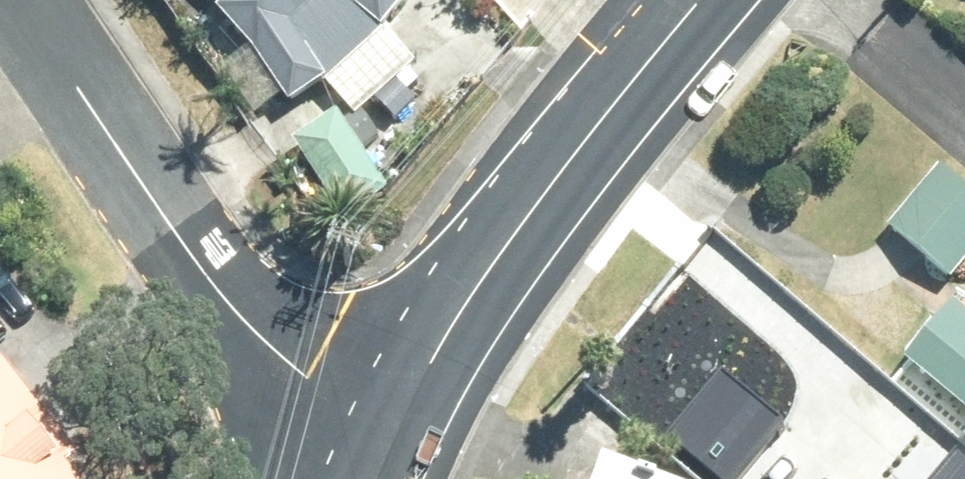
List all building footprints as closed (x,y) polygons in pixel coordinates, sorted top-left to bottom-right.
[(205,7),(240,43),(281,100),(314,77),(317,82),(378,26),(373,20),(391,0),(213,0),(205,7)] [(381,188),(330,110),(286,139),(291,145),(273,159),(318,219),(332,209),(335,217),(381,188)] [(891,222),(952,272),(964,257),(964,183),(941,163),(891,222)] [(955,296),(907,356),(964,401),(964,304),(955,296)] [(73,459),(83,450),(4,353),(0,356),(0,478),(87,478),(73,459)] [(725,478),(734,478),(788,417),(722,360),(664,427),(725,478)] [(701,476),(605,444),(593,478),(700,478),(701,476)] [(957,452),(935,478),(964,478),(964,459),(957,452)]
